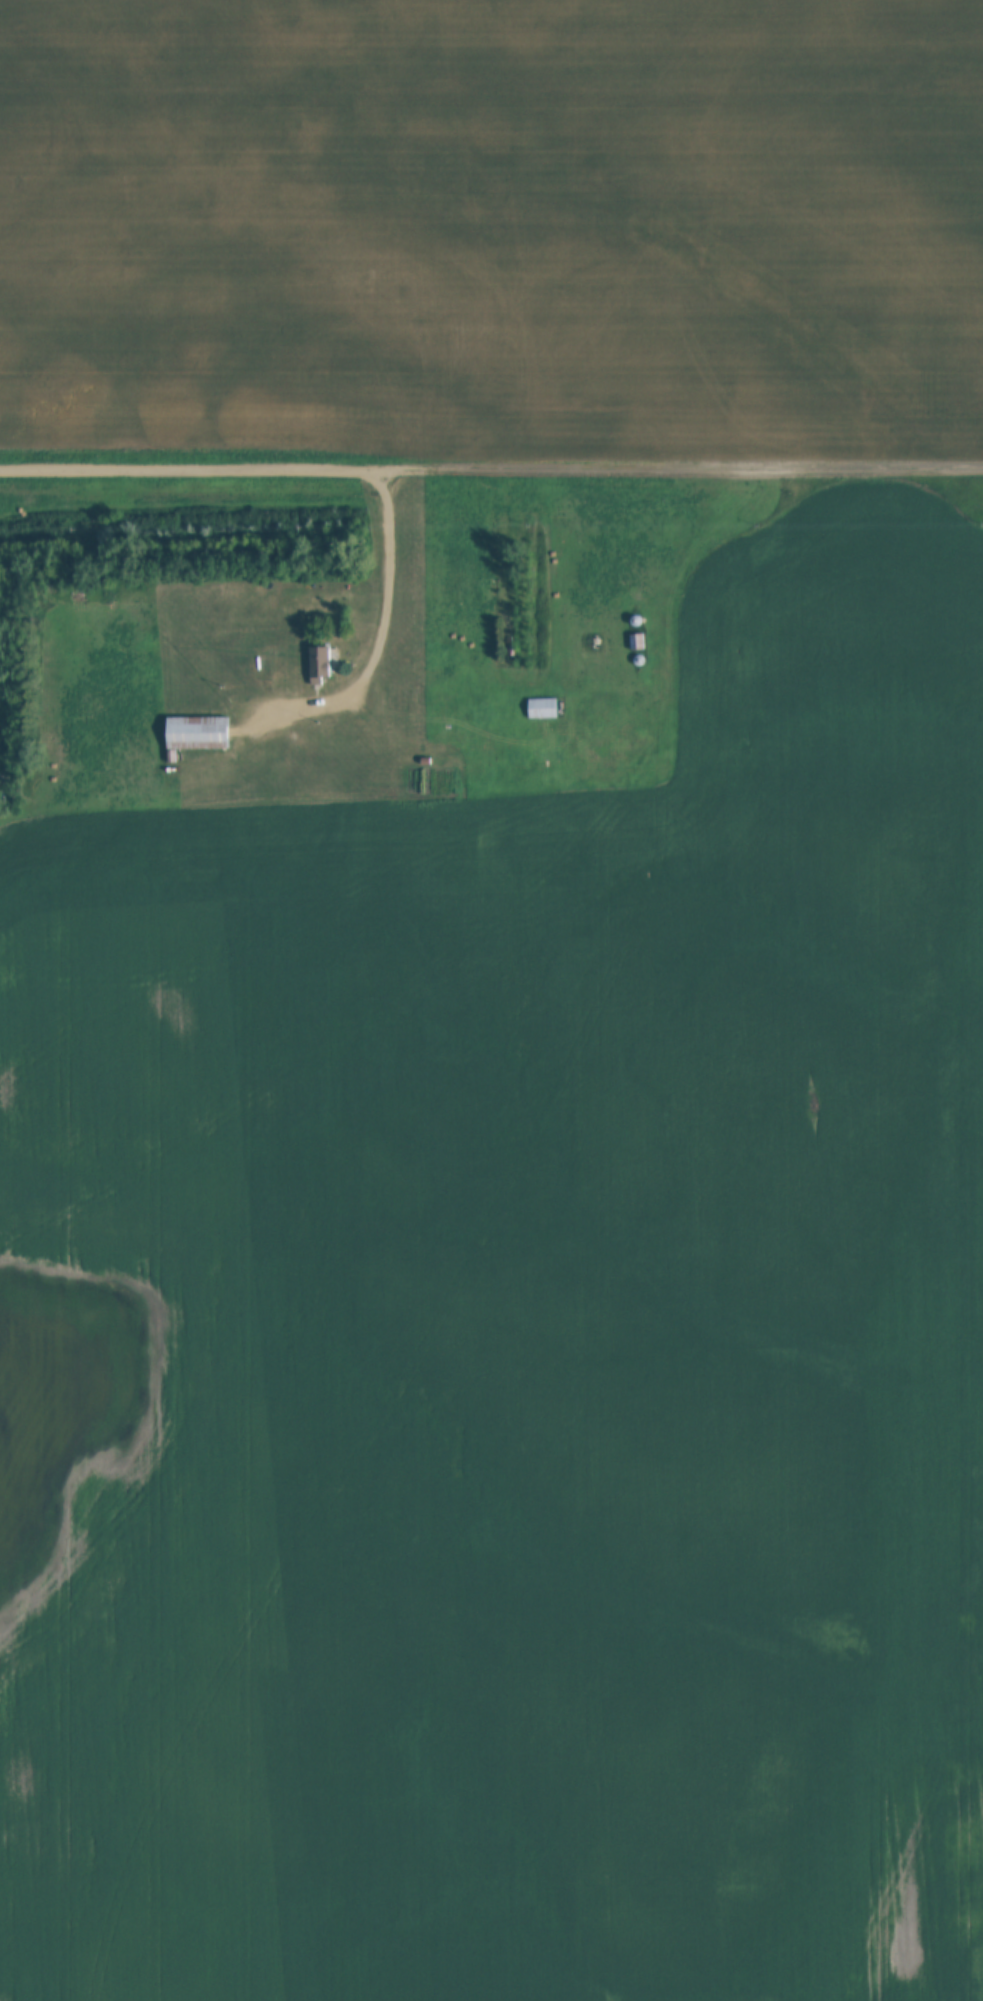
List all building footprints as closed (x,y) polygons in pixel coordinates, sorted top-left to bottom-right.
[(311,648),(311,683),(332,683),(332,666),(341,666),(341,648),(311,648)] [(559,718),(559,699),(529,699),(529,718),(559,718)] [(230,749),(230,718),(167,718),(167,749),(230,749)]
